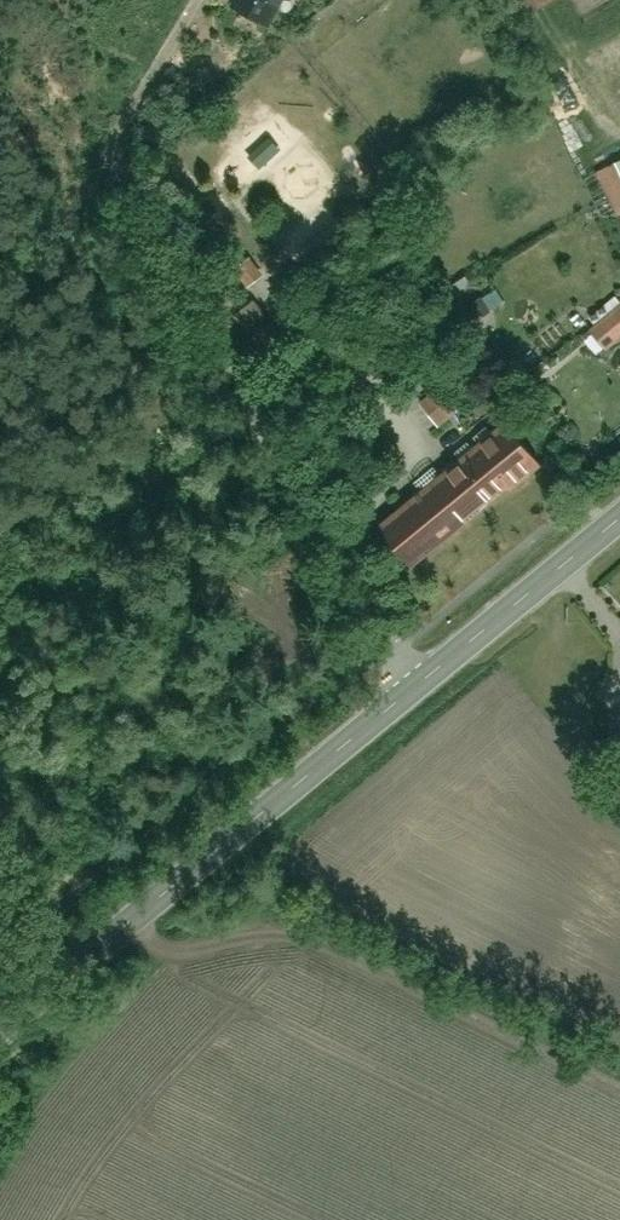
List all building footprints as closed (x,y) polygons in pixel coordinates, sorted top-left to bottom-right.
[(237,9),(272,26),(284,0),(242,0),(237,9)] [(514,14),(541,0),(507,0),(514,14)] [(599,179),(619,223),(619,169),(599,179)] [(612,352),(619,345),(619,300),(590,323),(612,352)] [(233,360),(262,388),(290,359),(261,331),(233,360)] [(445,387),(426,405),(445,426),(464,408),(445,387)] [(386,532),(417,569),(544,466),(513,428),(386,532)]
